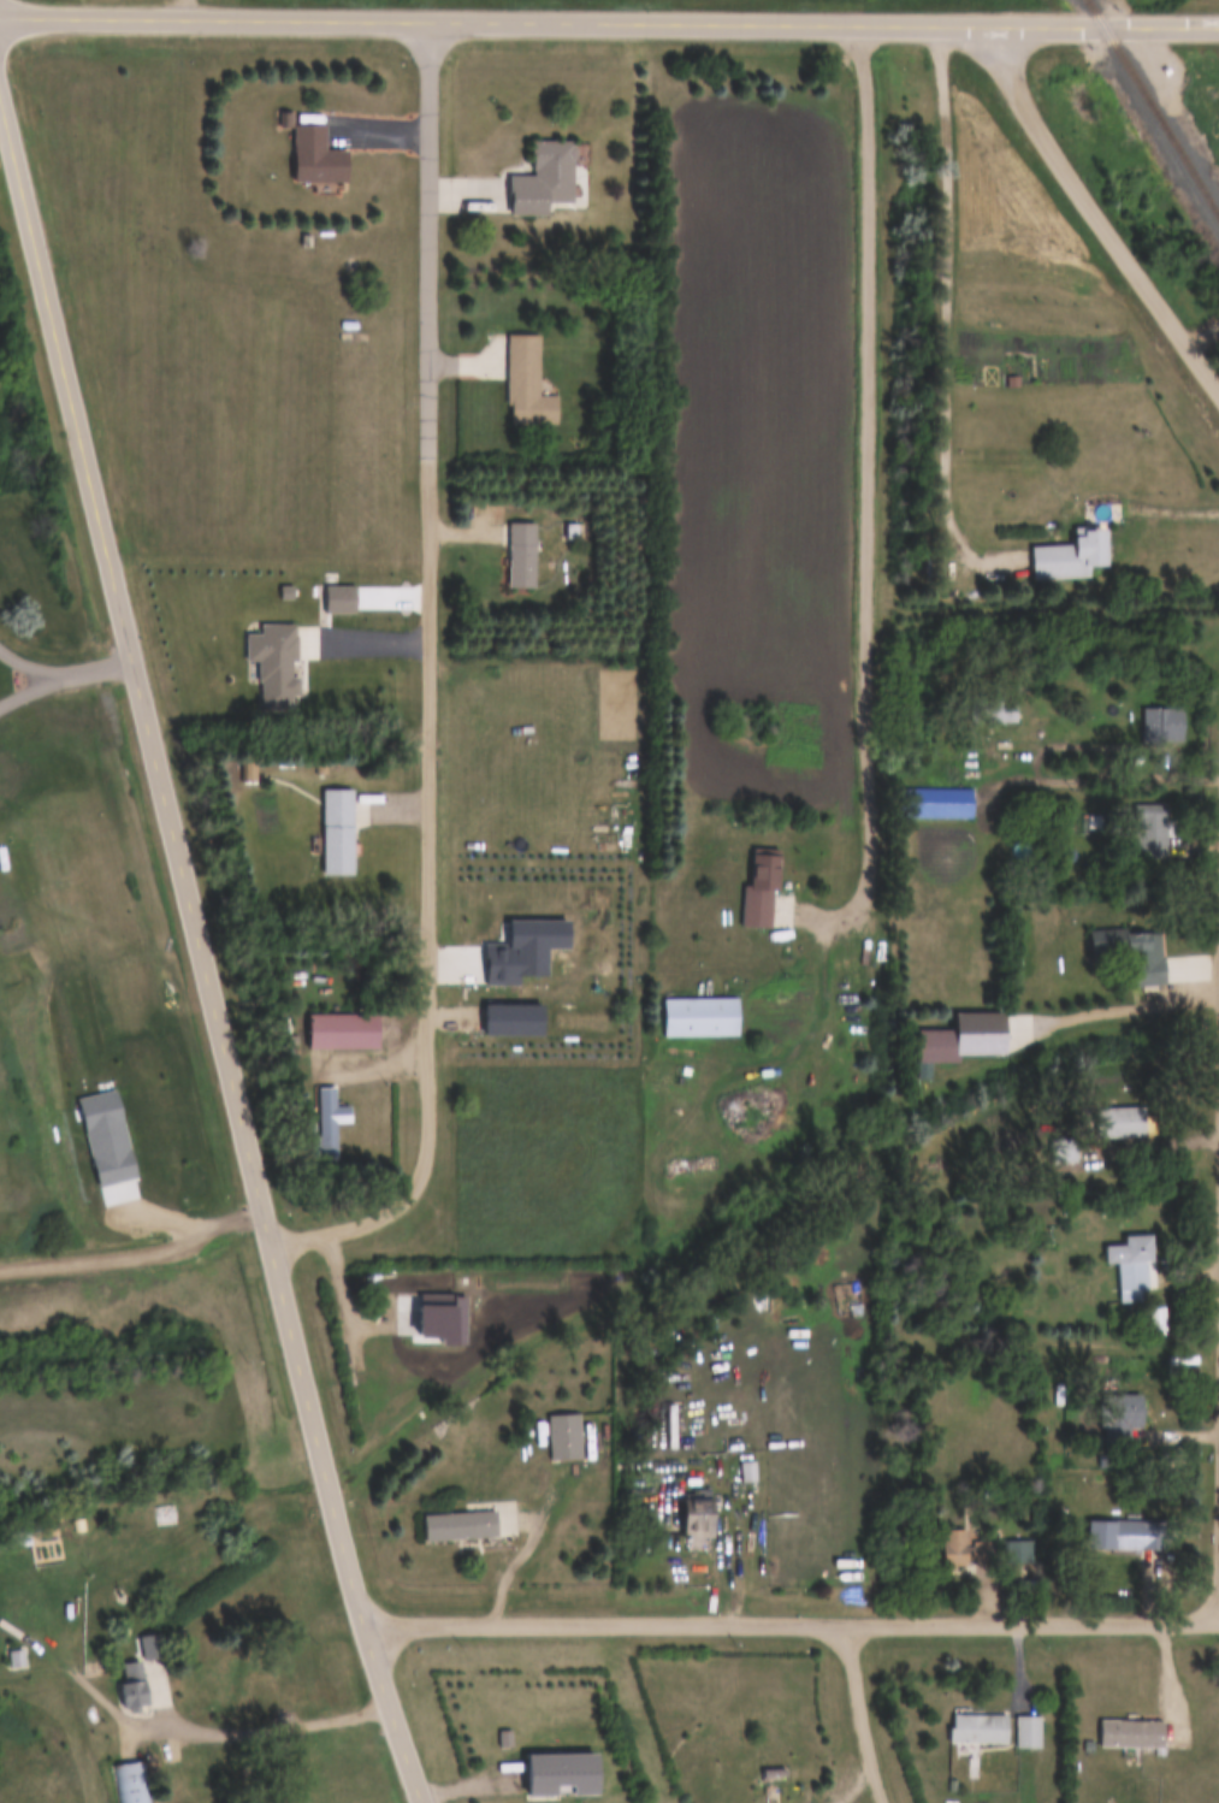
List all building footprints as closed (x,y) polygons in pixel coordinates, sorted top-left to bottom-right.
[(349,181),(349,150),(326,150),(326,125),(295,125),(295,181),(349,181)] [(574,141),(532,141),(532,176),(509,176),(509,216),(550,216),(550,203),(574,203),(574,141)] [(558,424),(558,396),(540,396),(540,335),(508,335),(507,423),(558,424)] [(376,414),(344,414),(344,423),(376,423),(376,414)] [(536,523),(509,523),(509,588),(536,588),(536,523)] [(1090,579),(1089,567),(1108,567),(1107,529),(1073,530),(1073,546),(1030,547),(1030,580),(1090,579)] [(356,586),(321,586),(321,614),(356,614),(356,586)] [(1143,708),(1143,743),(1184,743),(1184,708),(1143,708)] [(354,876),(354,790),(322,790),(322,876),(354,876)] [(904,790),(904,819),(972,819),(972,790),(904,790)] [(1136,859),(1165,859),(1165,805),(1136,805),(1136,859)] [(750,887),(741,887),(740,927),(770,928),(771,890),(780,890),(781,854),(751,853),(750,887)] [(1133,988),(1163,987),(1160,930),(1088,934),(1089,958),(1132,956),(1133,988)] [(738,999),(663,999),(663,1038),(738,1038),(738,999)] [(307,1015),(307,1051),(380,1051),(380,1015),(307,1015)] [(928,1062),(958,1062),(958,1030),(918,1030),(918,1080),(928,1080),(928,1062)] [(315,1089),(316,1160),(333,1160),(333,1126),(348,1125),(348,1108),(333,1108),(333,1089),(315,1089)] [(1144,1138),(1144,1109),(1102,1109),(1102,1138),(1144,1138)] [(1153,1264),(1152,1236),(1122,1236),(1123,1247),(1103,1247),(1103,1266),(1117,1265),(1118,1304),(1146,1303),(1145,1264),(1153,1264)] [(1144,1430),(1144,1396),(1102,1395),(1101,1448),(1128,1448),(1129,1430),(1144,1430)] [(549,1460),(582,1460),(582,1415),(549,1416),(549,1460)] [(757,1481),(756,1461),(739,1462),(740,1482),(757,1481)] [(690,1499),(690,1537),(721,1537),(721,1499),(690,1499)] [(498,1538),(497,1511),(421,1514),(422,1541),(498,1538)] [(1087,1550),(1166,1551),(1167,1522),(1087,1521),(1087,1550)] [(947,1530),(946,1567),(991,1568),(991,1541),(967,1541),(968,1530),(947,1530)] [(136,1638),(140,1660),(163,1656),(159,1633),(136,1638)] [(13,1666),(13,1653),(0,1653),(0,1666),(13,1666)] [(121,1709),(146,1708),(144,1662),(118,1663),(121,1709)] [(949,1745),(1007,1745),(1007,1716),(949,1716),(949,1745)] [(1013,1749),(1039,1749),(1039,1716),(1013,1716),(1013,1749)] [(1097,1721),(1096,1747),(1164,1747),(1164,1721),(1097,1721)] [(605,1754),(527,1754),(527,1796),(605,1796),(605,1754)] [(140,1762),(111,1765),(116,1802),(146,1802),(140,1762)]
